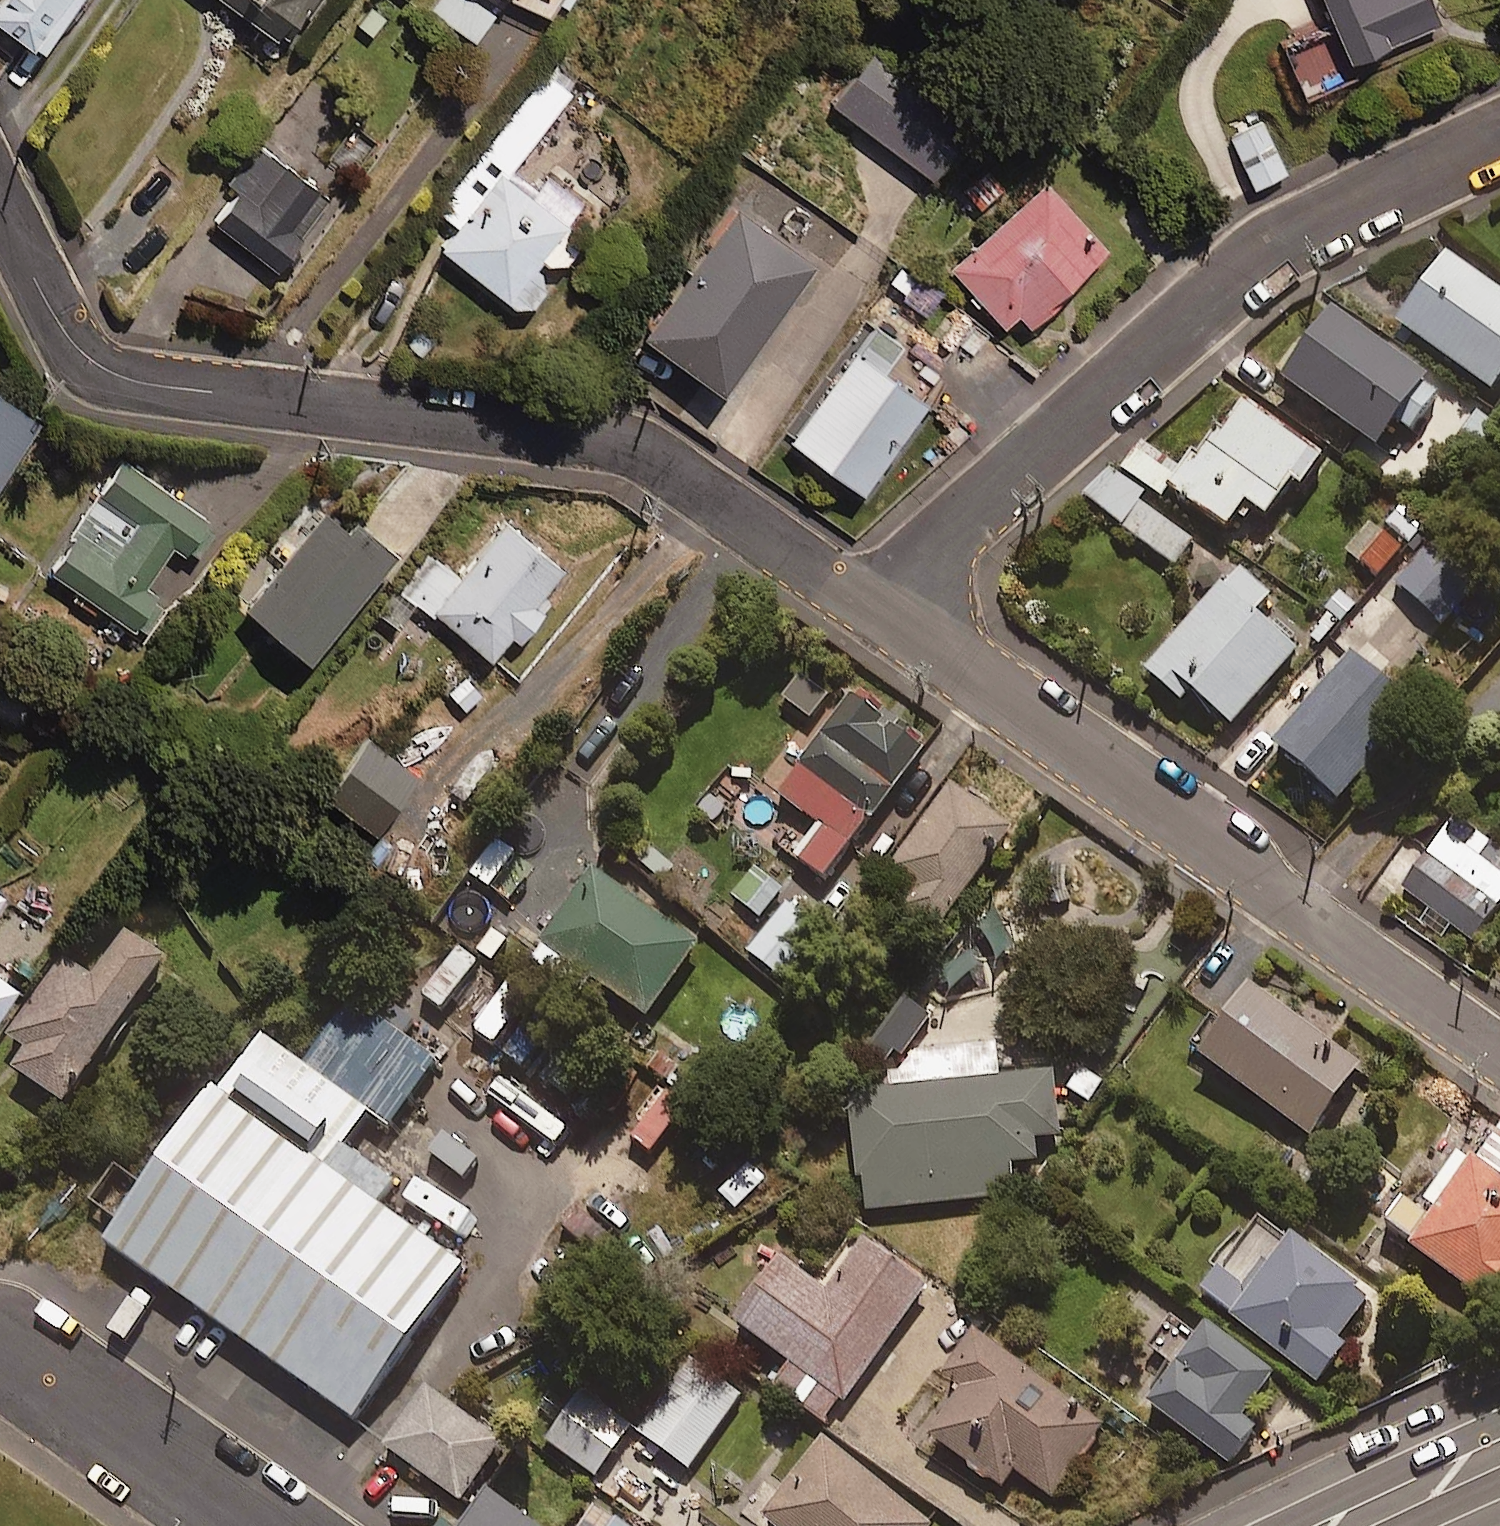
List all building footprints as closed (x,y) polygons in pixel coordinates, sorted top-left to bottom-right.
[(0,4),(0,19),(43,50),(78,0),(3,0),(0,4)] [(281,35),(305,0),(231,0),(281,35)] [(424,12),(479,37),(495,0),(429,0),(424,12)] [(555,13),(561,0),(525,0),(555,13)] [(1325,22),(1273,44),(1297,100),(1355,76),(1348,61),(1436,24),(1426,0),(1315,0),(1325,22)] [(968,124),(873,49),(830,104),(925,179),(968,124)] [(581,78),(558,59),(436,212),(457,228),(440,250),(519,313),(575,242),(557,229),(578,202),(544,175),(531,190),(507,171),(581,78)] [(1285,175),(1262,122),(1231,136),(1253,189),(1285,175)] [(330,197),(267,154),(219,225),(282,268),(330,197)] [(947,268),(1001,327),(1013,316),(1020,324),(1101,249),(1040,182),(947,268)] [(805,265),(728,210),(636,338),(714,393),(805,265)] [(1445,260),(1396,331),(1491,398),(1499,385),(1499,299),(1445,260)] [(1425,385),(1330,317),(1281,386),(1376,454),(1425,385)] [(897,347),(871,327),(786,442),(856,493),(921,403),(879,372),(897,347)] [(42,420),(0,390),(0,478),(42,420)] [(1319,465),(1240,404),(1170,495),(1223,536),(1244,508),(1263,523),(1290,488),(1297,493),(1319,465)] [(1498,432),(1473,415),(1452,446),(1478,463),(1498,432)] [(214,524),(123,462),(51,570),(142,631),(165,597),(147,585),(176,542),(194,554),(214,524)] [(1194,542),(1106,475),(1085,503),(1173,570),(1194,542)] [(392,557),(329,506),(248,606),(312,657),(392,557)] [(572,575),(499,516),(453,573),(438,561),(413,592),(501,663),(572,575)] [(1402,550),(1371,524),(1345,555),(1376,581),(1402,550)] [(1468,598),(1424,555),(1396,585),(1440,627),(1468,598)] [(1268,599),(1237,571),(1145,675),(1180,706),(1189,696),(1228,731),(1294,658),(1250,619),(1268,599)] [(1415,719),(1356,665),(1276,754),(1335,808),(1415,719)] [(783,700),(817,724),(794,758),(782,750),(758,784),(824,830),(801,862),(829,881),(872,820),(877,823),(928,750),(841,690),(835,699),(801,675),(783,700)] [(0,691),(0,715),(25,719),(28,705),(0,691)] [(419,777),(370,742),(329,798),(377,834),(419,777)] [(1009,833),(950,790),(886,877),(911,894),(898,911),(932,937),(1009,833)] [(1452,820),(1401,896),(1472,944),(1499,903),(1499,852),(1452,820)] [(1072,905),(1063,851),(1035,855),(1044,910),(1072,905)] [(702,949),(595,873),(532,961),(582,996),(593,980),(651,1021),(702,949)] [(828,935),(789,906),(752,956),(790,985),(828,935)] [(168,961),(125,931),(92,978),(64,959),(10,1039),(30,1053),(17,1073),(67,1107),(168,961)] [(20,985),(0,971),(0,1012),(20,985)] [(928,1025),(889,993),(839,1054),(877,1086),(928,1025)] [(1358,1071),(1245,993),(1196,1065),(1309,1142),(1358,1071)] [(998,1085),(994,1051),(943,1057),(946,1090),(848,1100),(860,1214),(1011,1199),(1008,1169),(1035,1166),(1033,1143),(1058,1141),(1052,1079),(998,1085)] [(219,1084),(106,1242),(354,1419),(467,1261),(219,1084)] [(1497,1129),(1468,1169),(1457,1161),(1415,1218),(1403,1209),(1384,1235),(1496,1317),(1499,1312),(1499,1131),(1497,1129)] [(753,1180),(737,1154),(701,1176),(716,1202),(753,1180)] [(1366,1305),(1257,1223),(1198,1300),(1315,1389),(1343,1352),(1335,1346),(1366,1305)] [(931,1293),(868,1246),(831,1295),(788,1263),(742,1326),(812,1379),(798,1398),(833,1425),(931,1293)] [(1270,1385),(1203,1336),(1148,1412),(1227,1470),(1254,1432),(1242,1424),(1270,1385)] [(1034,1391),(968,1343),(937,1386),(957,1401),(926,1442),(998,1495),(1013,1475),(1051,1503),(1102,1433),(1038,1386),(1034,1391)] [(745,1395),(695,1360),(641,1435),(691,1471),(745,1395)] [(636,1430),(587,1393),(549,1442),(598,1480),(636,1430)] [(504,1447),(431,1394),(390,1451),(463,1503),(504,1447)] [(806,1477),(768,1524),(770,1525),(935,1525),(833,1444),(823,1456),(804,1441),(787,1462),(806,1477)] [(491,1494),(468,1525),(534,1525),(491,1494)]
